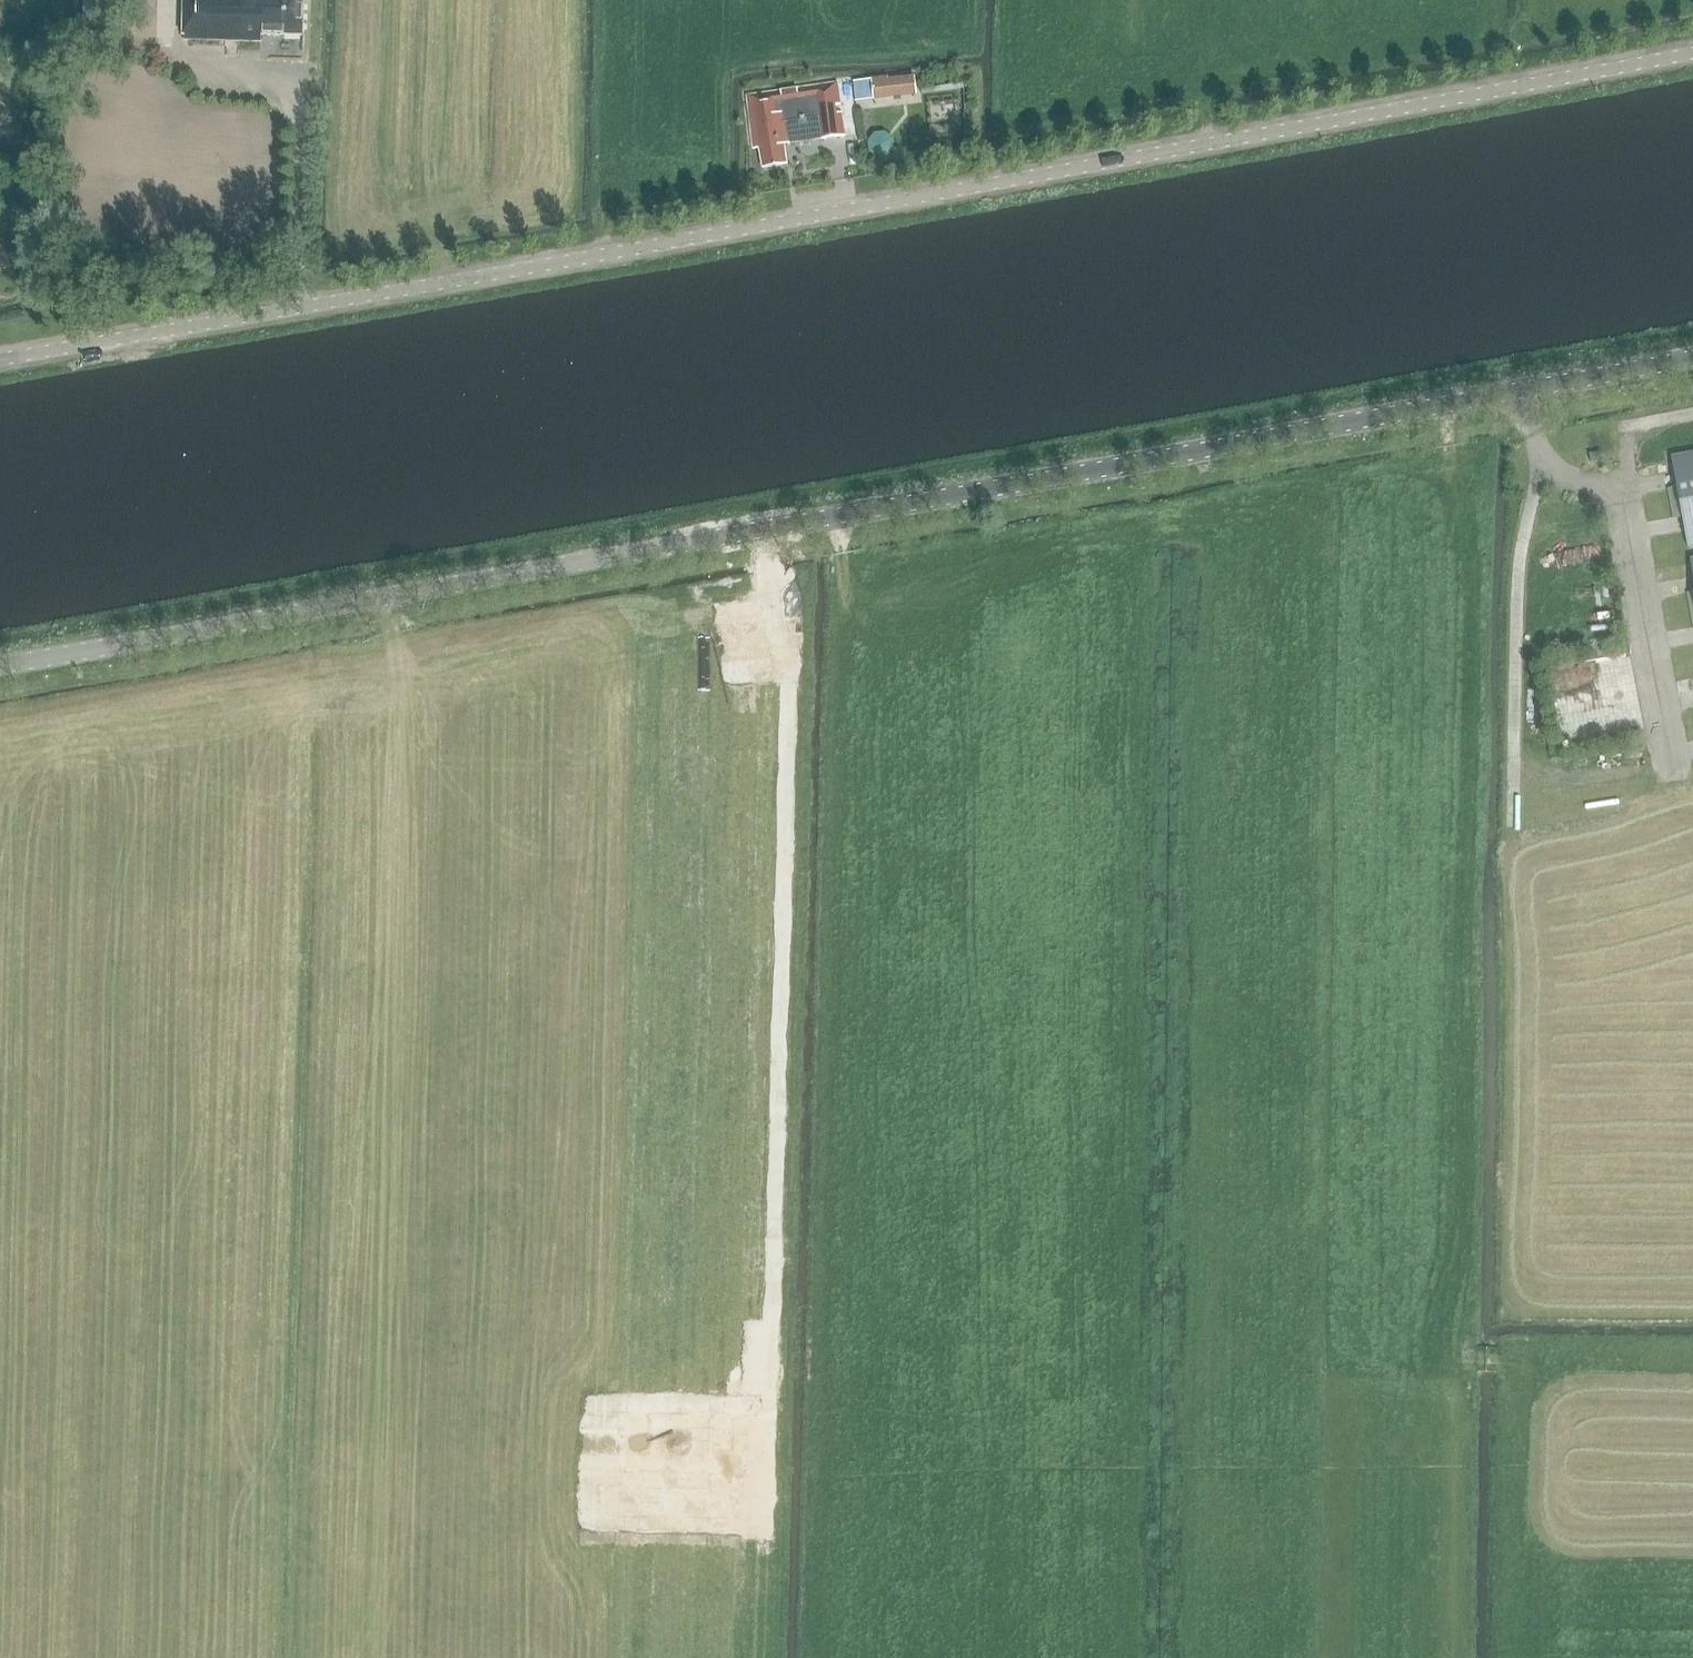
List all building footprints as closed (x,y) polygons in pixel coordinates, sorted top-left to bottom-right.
[(304,0),(184,0),(183,41),(260,43),(261,36),(303,37),(304,0)] [(855,80),(855,88),(856,99),(872,97),(873,99),(916,94),(914,74),(887,77),(887,76),(855,80)] [(834,106),(838,105),(835,84),(745,96),(753,149),(759,148),(762,168),(785,165),(782,139),(787,138),(785,122),(818,118),(820,140),(843,137),(839,114),(835,114),(834,106)] [(1669,458),(1685,547),(1692,546),(1692,454),(1669,458)]
